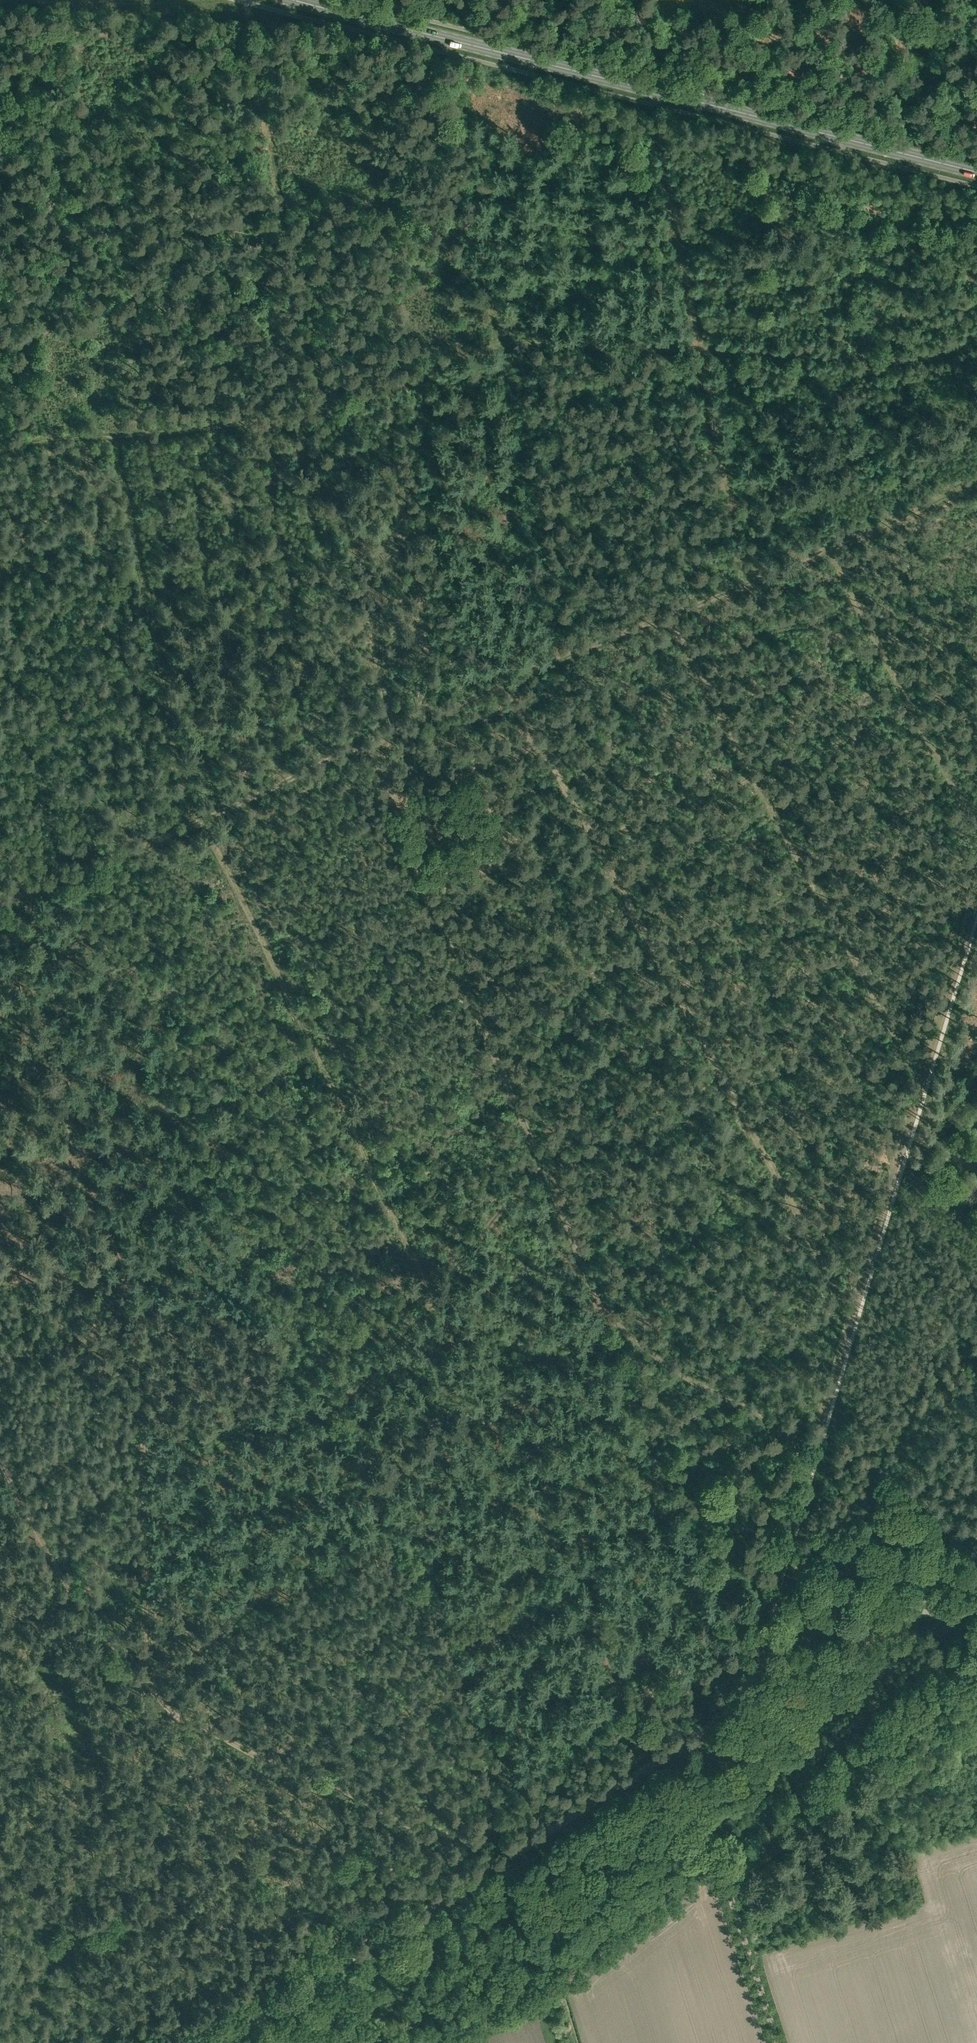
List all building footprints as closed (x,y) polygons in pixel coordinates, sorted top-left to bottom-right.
[(713,1785),(709,1775),(703,1777),(706,1787),(713,1785)]
